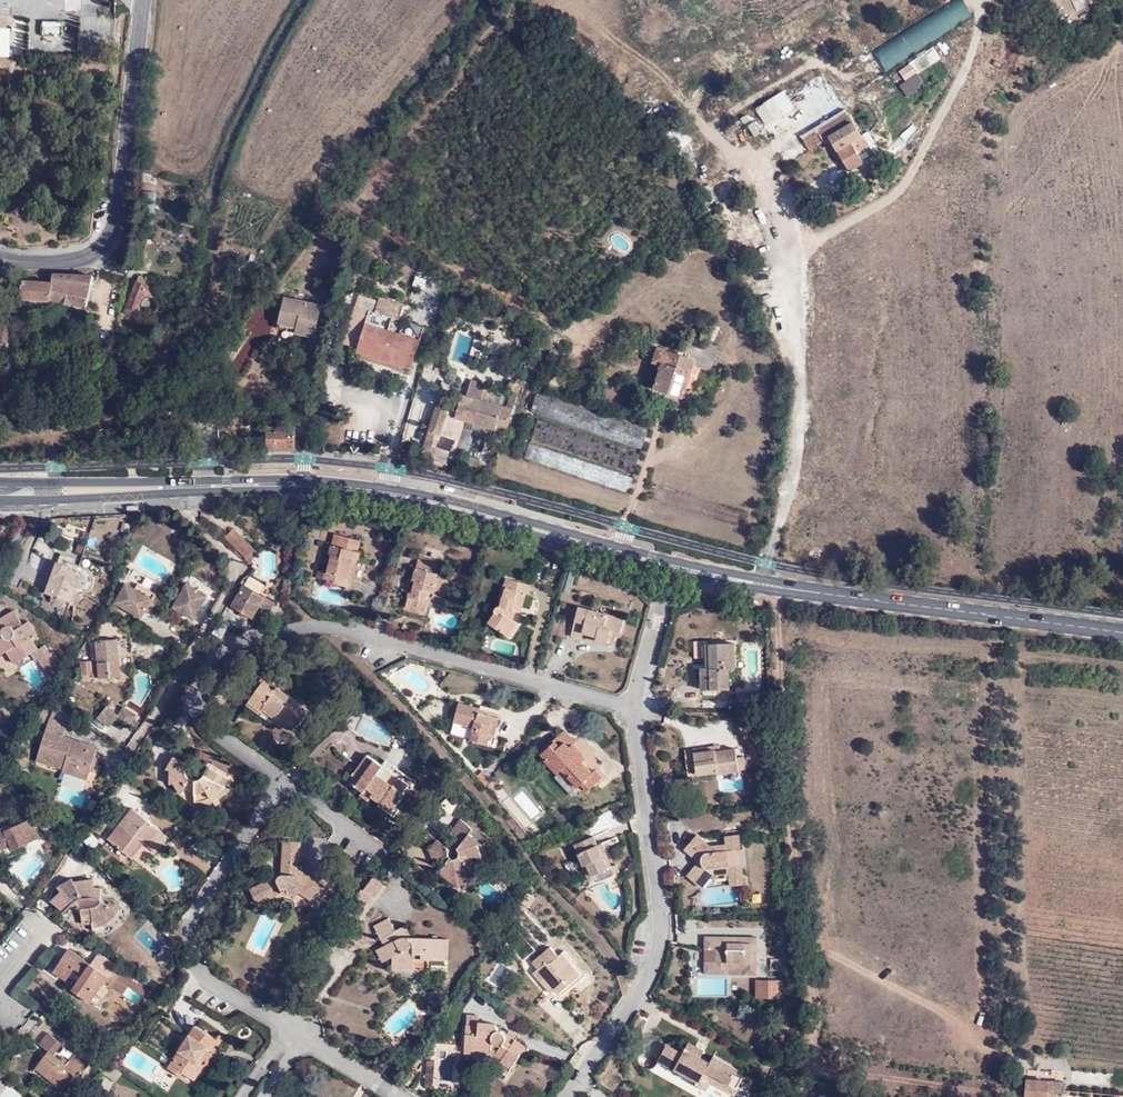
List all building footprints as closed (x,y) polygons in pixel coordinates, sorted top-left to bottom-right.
[(59,35),(59,20),(40,20),(40,35),(59,35)] [(10,28),(0,28),(0,56),(9,57),(10,28)] [(791,89),(796,99),(827,84),(822,74),(791,89)] [(796,99),(799,106),(800,109),(832,93),(831,92),(827,84),(796,99)] [(794,109),(790,112),(793,128),(796,127),(801,136),(843,111),(832,91),(831,92),(832,93),(800,109),(799,106),(794,109)] [(790,112),(787,100),(778,105),(773,98),(756,109),(768,125),(784,115),(790,112)] [(843,111),(801,136),(809,150),(829,138),(849,171),(874,157),(844,109),(843,111)] [(793,128),(790,112),(784,115),(792,129),(793,128)] [(784,115),(768,125),(775,139),(792,129),(784,115)] [(800,173),(801,172),(805,170),(806,169),(803,164),(797,168),(800,173)] [(195,218),(183,213),(179,223),(191,227),(195,218)] [(91,277),(52,276),(50,286),(23,280),(18,298),(44,303),(45,299),(87,307),(91,277)] [(145,286),(135,282),(126,306),(135,311),(145,286)] [(357,353),(360,354),(407,368),(412,369),(424,328),(403,321),(407,307),(379,298),(374,313),(354,307),(343,345),(357,349),(357,353)] [(305,329),(304,334),(315,336),(317,326),(323,328),(325,316),(320,314),(321,307),(305,303),(305,304),(282,299),(280,308),(283,309),(280,323),(305,329)] [(25,310),(17,308),(16,316),(24,317),(25,310)] [(1,322),(0,326),(0,345),(6,346),(9,323),(1,322)] [(279,327),(304,334),(305,329),(280,323),(279,327)] [(687,337),(686,341),(717,352),(718,347),(687,337)] [(717,352),(686,341),(683,346),(678,344),(675,354),(659,348),(654,363),(663,367),(655,388),(683,398),(693,366),(711,372),(717,352)] [(407,368),(360,354),(358,360),(406,374),(407,368)] [(611,363),(609,367),(615,371),(613,374),(624,380),(628,373),(611,363)] [(511,391),(518,393),(522,380),(517,378),(515,383),(510,381),(508,389),(511,391)] [(506,408),(512,410),(518,393),(511,391),(506,408)] [(647,430),(537,392),(531,411),(641,448),(647,430)] [(506,428),(512,410),(506,408),(462,395),(457,411),(456,417),(495,429),(496,424),(506,428)] [(440,435),(447,414),(448,408),(436,405),(427,430),(440,435)] [(447,414),(456,417),(457,411),(448,408),(447,414)] [(538,419),(532,438),(633,472),(640,453),(538,419)] [(267,427),(266,449),(291,449),(295,449),(295,427),(267,427)] [(438,442),(440,435),(427,430),(425,437),(438,442)] [(432,460),(438,442),(425,437),(419,456),(432,460)] [(632,477),(529,443),(524,458),(626,492),(632,477)] [(236,548),(244,540),(234,529),(226,537),(236,548)] [(360,541),(337,535),(334,545),(330,544),(328,554),(331,555),(327,572),(317,570),(315,578),(345,586),(355,551),(357,551),(360,541)] [(254,551),(244,540),(236,548),(247,559),(245,560),(249,564),(248,565),(251,568),(254,565),(251,562),(256,557),(252,553),(254,551)] [(359,552),(357,551),(355,551),(345,586),(350,587),(359,552)] [(443,600),(447,581),(435,577),(439,565),(419,559),(413,580),(417,582),(413,594),(410,593),(406,608),(424,612),(427,601),(424,601),(426,592),(431,594),(431,597),(443,600)] [(86,581),(85,578),(81,575),(69,571),(70,568),(57,562),(46,593),(71,603),(75,594),(78,586),(82,587),(85,584),(86,581)] [(85,578),(87,571),(72,565),(70,568),(69,571),(81,575),(85,578)] [(91,576),(87,571),(85,578),(86,581),(85,584),(82,587),(78,586),(75,594),(80,594),(85,592),(90,587),(92,582),(91,576)] [(569,594),(575,573),(571,571),(565,592),(569,594)] [(525,594),(527,584),(506,578),(504,588),(501,597),(499,607),(496,607),(494,609),(494,613),(488,623),(506,636),(515,622),(512,621),(516,611),(520,612),(525,594)] [(417,582),(413,580),(409,579),(405,592),(410,593),(413,594),(417,582)] [(451,581),(447,581),(443,600),(446,600),(451,581)] [(153,616),(163,599),(155,595),(152,599),(135,590),(126,584),(115,603),(142,619),(146,612),(153,616)] [(186,584),(173,608),(193,620),(207,596),(186,584)] [(155,595),(138,585),(135,590),(152,599),(155,595)] [(275,604),(243,585),(231,606),(252,618),(258,606),(270,612),(275,604)] [(441,605),(443,600),(431,597),(431,594),(426,592),(424,601),(427,601),(441,605)] [(620,631),(623,619),(578,607),(571,635),(581,639),(582,632),(597,636),(596,640),(611,644),(615,630),(620,631)] [(9,651),(17,664),(36,651),(39,649),(33,639),(39,635),(30,621),(25,625),(16,611),(0,621),(0,632),(3,636),(0,638),(0,657),(9,651)] [(226,630),(216,623),(210,633),(221,638),(226,630)] [(121,678),(117,640),(98,643),(98,644),(92,644),(94,662),(82,663),(83,677),(93,676),(94,679),(101,679),(102,679),(121,678)] [(49,642),(39,649),(36,651),(41,660),(44,658),(51,668),(52,667),(58,676),(68,662),(65,658),(66,657),(59,648),(55,650),(49,642)] [(734,644),(705,645),(706,668),(699,669),(700,691),(730,690),(729,669),(734,669),(734,644)] [(59,689),(63,692),(65,694),(73,680),(67,676),(59,689)] [(274,692),(262,683),(248,702),(260,711),(262,708),(294,732),(309,711),(277,688),(274,692)] [(54,697),(58,700),(63,692),(59,689),(54,697)] [(56,700),(52,698),(47,706),(51,709),(56,700)] [(502,716),(459,704),(453,722),(473,727),(469,739),(493,746),(502,716)] [(130,726),(137,714),(123,707),(118,720),(130,726)] [(110,728),(117,720),(106,710),(99,718),(110,728)] [(63,767),(89,775),(98,748),(64,737),(67,724),(50,718),(37,758),(63,767)] [(598,781),(592,774),(582,762),(585,759),(571,744),(573,742),(564,731),(553,740),(555,742),(541,754),(545,759),(544,761),(556,774),(561,769),(576,787),(579,784),(586,792),(598,781)] [(738,771),(736,759),(734,748),(719,751),(718,746),(684,751),(688,776),(717,772),(718,775),(738,771)] [(352,788),(374,760),(367,755),(346,783),(352,788)] [(180,795),(182,790),(185,785),(194,788),(194,793),(194,805),(211,801),(229,791),(222,786),(227,779),(208,768),(202,776),(200,779),(195,781),(191,781),(189,780),(184,776),(184,771),(186,765),(173,757),(166,768),(169,770),(169,784),(172,783),(180,795)] [(381,765),(374,760),(352,788),(360,793),(364,788),(372,795),(370,797),(379,804),(383,799),(394,808),(404,793),(403,792),(411,781),(384,761),(381,765)] [(86,780),(89,775),(63,767),(62,772),(86,780)] [(595,770),(592,774),(598,781),(602,778),(595,770)] [(364,788),(360,793),(358,795),(367,801),(370,797),(372,795),(364,788)] [(398,811),(394,808),(383,799),(379,804),(378,806),(394,817),(398,811)] [(146,843),(158,828),(133,809),(109,840),(132,857),(143,842),(146,843)] [(462,842),(469,834),(471,830),(459,820),(450,832),(462,842)] [(13,850),(39,838),(31,821),(8,830),(6,828),(0,830),(0,851),(11,846),(13,850)] [(458,847),(462,842),(450,832),(444,839),(452,846),(455,844),(458,847)] [(480,842),(469,834),(462,842),(458,847),(457,849),(459,853),(458,857),(456,859),(452,859),(448,857),(448,850),(436,840),(428,850),(433,862),(440,859),(445,863),(438,873),(458,888),(473,869),(468,865),(473,857),(481,858),(477,844),(480,842)] [(743,885),(738,835),(724,836),(725,844),(709,846),(696,835),(684,850),(695,859),(695,865),(686,875),(701,888),(712,875),(728,874),(729,886),(743,885)] [(595,880),(597,883),(604,880),(609,882),(612,881),(614,877),(602,844),(597,846),(593,838),(573,846),(582,867),(587,865),(592,879),(595,880)] [(300,843),(283,841),(280,875),(249,889),(256,904),(281,892),(298,893),(315,902),(324,887),(298,870),(300,843)] [(81,865),(90,853),(80,843),(70,855),(81,865)] [(13,850),(11,846),(0,851),(0,860),(2,861),(15,855),(13,850)] [(589,883),(595,880),(592,879),(587,865),(582,867),(589,883)] [(373,877),(363,892),(376,900),(386,886),(373,877)] [(113,918),(118,909),(101,901),(101,887),(93,887),(92,879),(73,881),(70,879),(56,887),(60,892),(52,901),(64,911),(72,903),(78,909),(81,910),(82,922),(92,922),(94,928),(101,927),(106,924),(113,918)] [(376,900),(363,892),(361,890),(354,900),(355,902),(333,933),(345,942),(366,912),(376,900)] [(374,926),(380,939),(394,932),(388,919),(374,926)] [(380,939),(384,946),(400,938),(412,938),(405,926),(394,932),(380,939)] [(400,938),(384,946),(376,951),(381,963),(392,957),(392,970),(411,971),(412,959),(445,960),(446,940),(412,938),(400,938)] [(757,938),(744,938),(744,943),(728,943),(728,938),(704,938),(704,949),(714,950),(714,962),(703,962),(703,975),(727,975),(727,970),(742,970),(742,976),(756,976),(757,938)] [(546,978),(555,988),(558,992),(578,974),(560,953),(556,956),(549,947),(532,962),(537,968),(532,973),(541,983),(546,978)] [(91,1002),(108,976),(68,949),(53,972),(65,981),(69,976),(77,982),(72,989),(91,1002)] [(549,993),(555,988),(546,978),(541,983),(549,993)] [(768,998),(768,981),(755,981),(755,998),(768,998)] [(781,981),(768,981),(768,998),(781,999),(781,981)] [(477,1027),(477,1023),(478,1014),(466,1012),(465,1026),(477,1027)] [(493,1023),(477,1023),(477,1027),(465,1026),(464,1050),(491,1052),(502,1059),(500,1062),(510,1068),(524,1047),(502,1031),(499,1031),(493,1023)] [(203,1066),(201,1065),(197,1063),(207,1048),(210,1050),(217,1040),(194,1026),(167,1068),(180,1077),(183,1073),(194,1080),(203,1066)] [(74,1056),(69,1062),(66,1066),(59,1060),(53,1055),(61,1045),(48,1035),(39,1045),(49,1053),(35,1069),(63,1090),(78,1071),(81,1074),(88,1067),(74,1056)] [(705,1072),(736,1089),(742,1078),(735,1074),(737,1070),(712,1056),(709,1063),(700,1058),(703,1052),(688,1043),(682,1054),(666,1046),(658,1061),(698,1084),(705,1072)] [(197,1063),(201,1065),(210,1050),(207,1048),(197,1063)] [(491,1052),(464,1050),(464,1053),(490,1056),(500,1062),(502,1059),(491,1052)] [(66,1066),(69,1062),(62,1057),(59,1060),(66,1066)] [(505,1076),(510,1068),(500,1062),(495,1069),(505,1076)] [(732,1096),(736,1089),(705,1072),(698,1084),(696,1087),(704,1091),(709,1083),(732,1096)] [(1065,1089),(1065,1082),(1054,1081),(1028,1079),(1026,1096),(1064,1096),(1065,1089)] [(819,1088),(818,1096),(834,1096),(835,1090),(819,1088)]
